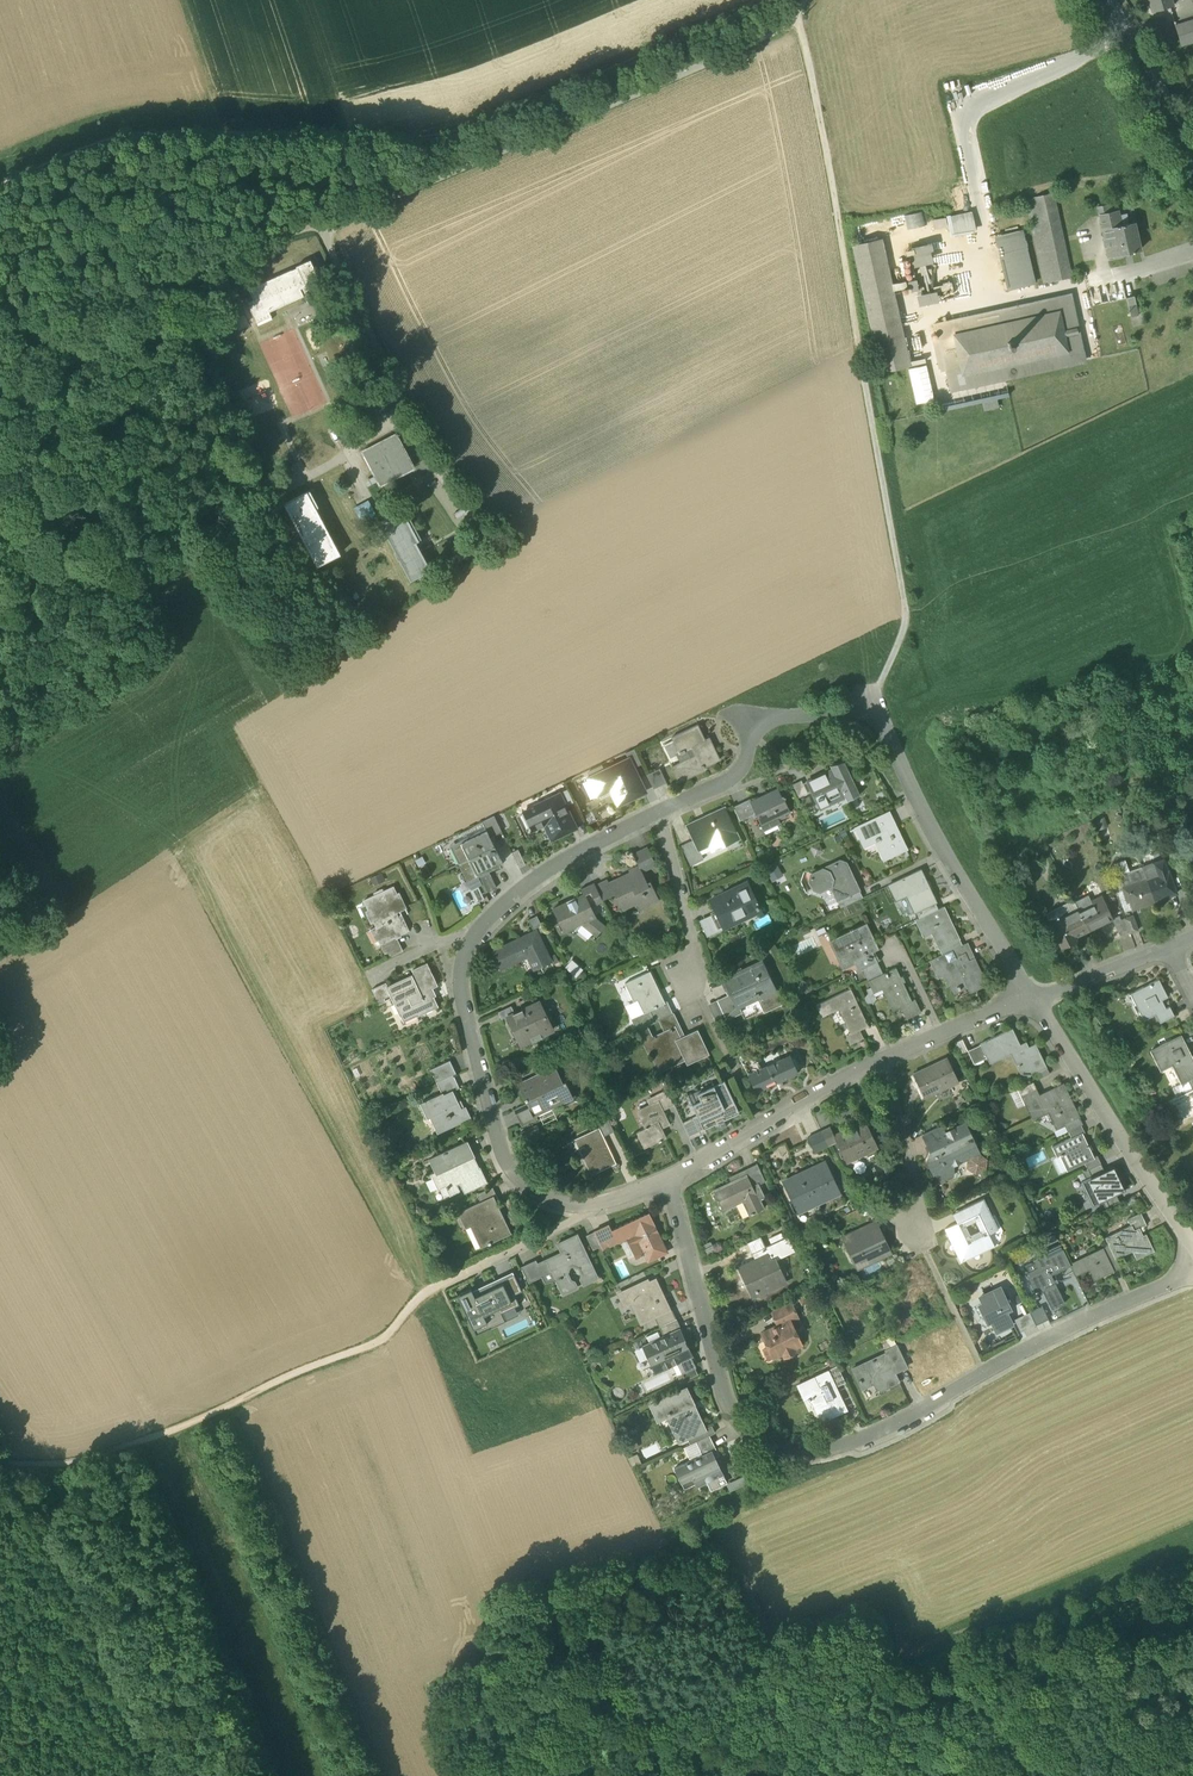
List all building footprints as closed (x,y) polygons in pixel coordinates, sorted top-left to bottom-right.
[(1153,12),(1174,5),(1172,0),(1149,0),(1153,12)] [(1176,26),(1182,45),(1192,42),(1192,21),(1176,26)] [(1027,200),(1045,283),(1071,276),(1053,195),(1027,200)] [(1098,207),(1100,214),(1112,212),(1110,204),(1098,207)] [(905,215),(908,228),(927,224),(924,210),(905,215)] [(1107,247),(1109,257),(1117,255),(1140,250),(1134,222),(1129,223),(1127,214),(1119,215),(1118,210),(1112,212),(1100,214),(1106,239),(1107,247)] [(947,219),(950,235),(975,230),(972,213),(947,219)] [(947,227),(946,217),(932,220),(933,229),(947,227)] [(1079,242),(1093,242),(1092,225),(1078,226),(1079,242)] [(996,236),(1009,290),(1034,284),(1021,230),(996,236)] [(853,246),(881,372),(910,366),(909,362),(893,291),(892,283),(882,239),(853,246)] [(933,250),(932,243),(911,247),(912,256),(910,256),(913,267),(933,262),(931,251),(933,250)] [(308,262),(319,285),(322,284),(311,260),(308,262)] [(250,307),(257,323),(271,317),(272,317),(270,312),(304,296),(301,289),(306,286),(308,290),(319,285),(308,262),(297,267),(297,268),(292,271),(292,270),(249,290),(256,304),(250,307)] [(892,283),(893,291),(907,288),(905,280),(892,283)] [(937,291),(916,295),(918,305),(939,301),(937,291)] [(965,335),(971,332),(1041,316),(1046,316),(1052,317),(1057,320),(1071,293),(935,323),(962,338),(965,335)] [(1087,362),(1071,293),(1057,320),(1061,325),(1063,329),(1064,335),(1063,341),(1061,347),(1087,362)] [(1127,298),(1131,317),(1138,315),(1134,296),(1127,298)] [(967,367),(975,370),(981,370),(1051,354),(1057,351),(1061,347),(1063,341),(1064,335),(1063,329),(1061,325),(1057,320),(1052,317),(1046,316),(1041,316),(971,332),(965,335),(962,338),(959,343),(958,348),(958,355),(961,361),(964,365),(967,367)] [(273,319),(271,317),(257,323),(259,326),(273,319)] [(950,393),(967,367),(964,365),(961,361),(958,355),(958,348),(959,343),(962,338),(935,323),(950,393)] [(940,369),(941,372),(947,371),(940,339),(933,340),(940,369)] [(950,393),(1087,362),(1061,347),(1057,351),(1051,354),(981,370),(975,370),(967,367),(950,393)] [(927,365),(908,369),(916,405),(935,401),(927,365)] [(1010,396),(1008,383),(952,394),(954,407),(1010,396)] [(363,452),(381,485),(414,468),(396,434),(363,452)] [(310,491),(308,493),(316,508),(319,507),(310,491)] [(284,505),(318,566),(341,554),(316,508),(308,493),(308,492),(284,505)] [(403,510),(419,540),(422,538),(405,508),(403,510)] [(400,559),(411,580),(419,576),(431,570),(431,569),(416,542),(419,540),(403,510),(388,517),(380,522),(396,552),(395,553),(399,560),(400,559)] [(431,570),(419,576),(420,579),(432,572),(431,570)] [(692,748),(696,756),(702,768),(704,767),(720,760),(712,742),(707,744),(698,725),(672,738),(679,752),(680,753),(681,753),(681,754),(686,752),(685,751),(692,748)] [(680,753),(679,752),(676,753),(680,763),(696,756),(692,748),(685,751),(686,752),(681,754),(681,753),(680,753)] [(630,758),(634,768),(642,764),(634,749),(626,753),(629,759),(630,758)] [(705,770),(704,767),(702,768),(696,756),(680,763),(672,767),(680,782),(705,770)] [(612,793),(617,802),(626,798),(628,800),(644,792),(638,780),(636,781),(631,771),(635,769),(634,768),(630,758),(629,759),(591,777),(597,789),(600,788),(608,784),(612,782),(616,791),(612,793)] [(831,766),(833,771),(834,771),(845,793),(846,796),(846,797),(847,801),(860,795),(844,762),(831,766)] [(647,775),(654,789),(667,783),(660,769),(647,775)] [(828,801),(845,793),(834,771),(833,771),(826,774),(826,773),(806,782),(819,809),(829,804),(828,801)] [(597,789),(591,777),(589,778),(597,795),(610,788),(612,793),(616,791),(612,782),(608,784),(600,788),(597,789)] [(793,785),(799,798),(808,793),(802,781),(793,785)] [(768,823),(770,828),(781,823),(779,820),(786,817),(785,815),(791,812),(785,800),(786,798),(782,796),(778,788),(766,794),(767,797),(753,804),(752,805),(755,811),(753,815),(755,817),(757,816),(762,826),(768,823)] [(561,792),(568,806),(574,803),(568,789),(561,792)] [(546,825),(554,841),(579,829),(568,806),(561,792),(536,804),(537,807),(526,812),(534,828),(546,822),(548,824),(546,825)] [(828,801),(829,804),(846,797),(846,796),(845,793),(828,801)] [(809,795),(800,800),(804,808),(813,804),(809,795)] [(750,799),(743,802),(750,816),(753,815),(755,811),(752,805),(753,804),(750,799)] [(734,807),(741,821),(750,816),(743,802),(734,807)] [(694,840),(698,849),(699,849),(708,844),(709,846),(724,839),(726,843),(740,837),(725,807),(705,816),(706,818),(699,821),(698,820),(687,825),(694,840)] [(531,833),(546,825),(548,824),(546,822),(534,828),(526,812),(522,814),(531,833)] [(880,849),(885,859),(907,849),(899,832),(897,833),(893,825),(895,824),(889,812),(857,828),(865,845),(874,841),(874,842),(878,841),(881,848),(880,849)] [(486,828),(491,837),(502,832),(495,816),(483,822),(486,828)] [(1095,820),(1098,830),(1108,826),(1105,817),(1095,820)] [(454,847),(469,879),(477,875),(478,878),(490,872),(501,866),(500,864),(503,863),(491,837),(486,828),(460,841),(462,843),(454,847)] [(682,846),(691,865),(704,859),(699,849),(698,849),(694,840),(682,846)] [(468,882),(478,878),(477,875),(469,879),(454,847),(462,843),(460,841),(450,846),(468,882)] [(819,842),(811,846),(815,856),(824,852),(819,842)] [(640,867),(642,871),(656,864),(648,848),(634,855),(640,867)] [(513,853),(520,868),(526,865),(519,850),(513,853)] [(423,856),(416,859),(420,867),(427,863),(423,856)] [(1164,859),(1142,867),(1154,902),(1155,901),(1177,893),(1169,871),(1168,871),(1164,859)] [(1114,864),(1118,875),(1129,871),(1125,860),(1114,864)] [(776,861),(763,867),(772,882),(784,876),(776,861)] [(831,886),(838,901),(860,891),(846,863),(840,861),(811,874),(810,881),(814,889),(820,891),(831,886)] [(622,899),(626,908),(636,903),(637,902),(646,898),(649,904),(659,899),(650,881),(647,882),(642,871),(640,867),(630,872),(632,876),(629,877),(628,875),(610,884),(615,894),(616,893),(620,900),(622,899)] [(1142,867),(1129,871),(1118,875),(1122,887),(1124,892),(1128,902),(1130,901),(1133,908),(1133,909),(1154,902),(1142,867)] [(914,909),(915,912),(936,901),(921,870),(889,885),(896,900),(897,899),(907,895),(914,909)] [(382,872),(370,878),(374,887),(386,881),(382,872)] [(482,885),(486,893),(497,888),(490,872),(478,878),(482,885)] [(478,878),(468,882),(472,890),(479,887),(482,885),(478,878)] [(608,880),(596,886),(603,900),(615,894),(610,884),(608,880)] [(603,900),(596,886),(594,883),(581,889),(584,894),(587,902),(600,895),(603,900)] [(718,915),(725,928),(743,919),(741,916),(759,908),(747,883),(711,900),(717,912),(718,915)] [(374,929),(381,944),(396,937),(409,931),(402,916),(399,918),(396,912),(406,907),(399,894),(397,895),(394,887),(385,892),(384,890),(374,894),(375,896),(365,901),(378,927),(374,929)] [(485,899),(479,887),(472,890),(470,891),(476,903),(485,899)] [(838,901),(841,908),(863,897),(860,891),(838,901)] [(1133,908),(1130,901),(1128,902),(1124,892),(1119,894),(1125,911),(1133,908)] [(581,924),(597,937),(606,926),(596,917),(591,906),(603,901),(603,900),(600,895),(587,902),(584,894),(576,898),(575,897),(567,901),(567,902),(554,909),(564,932),(581,924)] [(907,895),(897,899),(904,914),(914,909),(907,895)] [(1078,909),(1079,912),(1094,905),(1091,901),(1089,895),(1074,902),(1078,909)] [(1101,896),(1091,901),(1094,905),(1079,912),(1089,931),(1112,919),(1101,896)] [(637,902),(636,903),(639,908),(649,904),(646,898),(637,902)] [(1045,914),(1048,920),(1059,915),(1066,912),(1067,914),(1078,909),(1074,902),(1073,900),(1045,914)] [(915,912),(918,919),(939,909),(935,902),(936,902),(936,901),(915,912)] [(930,928),(939,948),(960,939),(944,906),(939,909),(918,919),(916,920),(921,932),(930,928)] [(741,916),(743,919),(760,911),(759,908),(741,916)] [(1075,938),(1089,931),(1079,912),(1078,909),(1067,914),(1066,912),(1059,915),(1048,920),(1052,929),(1051,929),(1054,936),(1056,935),(1062,948),(1076,940),(1075,938)] [(537,931),(538,934),(545,931),(537,915),(529,920),(535,932),(537,931)] [(701,923),(708,936),(725,928),(718,915),(701,923)] [(1133,915),(1125,918),(1130,931),(1130,933),(1138,930),(1133,915)] [(1120,935),(1130,931),(1125,918),(1121,920),(1120,916),(1112,919),(1120,935)] [(852,957),(858,971),(862,969),(877,961),(880,960),(877,955),(874,956),(872,952),(879,949),(867,923),(830,941),(841,962),(852,957)] [(808,925),(800,929),(803,936),(812,932),(808,925)] [(493,952),(501,969),(531,955),(537,968),(551,961),(538,934),(537,931),(535,932),(493,952)] [(381,944),(388,958),(403,951),(396,937),(381,944)] [(944,954),(953,950),(962,945),(960,939),(939,948),(942,955),(944,954)] [(974,958),(981,975),(983,974),(968,942),(965,944),(969,951),(973,959),(974,958)] [(965,944),(962,945),(953,950),(956,957),(969,951),(965,944)] [(953,950),(944,954),(948,962),(957,958),(956,957),(953,950)] [(950,982),(954,991),(966,985),(971,983),(974,991),(984,986),(979,976),(981,975),(974,958),(973,959),(969,951),(956,957),(957,958),(948,962),(944,954),(942,955),(932,959),(940,975),(948,972),(952,981),(950,982)] [(847,976),(858,971),(852,957),(841,962),(847,976)] [(572,959),(565,967),(576,978),(584,969),(572,959)] [(953,992),(954,991),(950,982),(952,981),(948,972),(940,975),(932,959),(929,961),(938,979),(945,975),(953,992)] [(862,969),(868,981),(883,974),(877,961),(862,969)] [(759,996),(766,1010),(781,1003),(762,962),(725,980),(732,994),(733,993),(738,1005),(759,996)] [(414,1009),(417,1016),(438,1006),(433,995),(430,996),(427,990),(430,989),(437,985),(427,964),(413,970),(415,974),(388,987),(387,987),(391,995),(401,1016),(414,1009)] [(883,989),(893,1010),(901,1006),(912,1001),(912,1000),(896,967),(883,974),(868,981),(871,987),(874,993),(883,989)] [(638,1000),(644,1013),(644,1014),(651,1011),(666,1004),(665,1003),(650,972),(625,984),(633,1000),(634,1002),(638,1000)] [(1130,994),(1144,1020),(1156,1015),(1167,1009),(1166,1008),(1159,993),(1165,990),(1159,979),(1130,994)] [(380,1004),(380,1005),(386,1001),(385,998),(391,995),(387,987),(388,987),(386,983),(373,989),(380,1004)] [(971,983),(966,985),(970,993),(974,991),(971,983)] [(874,993),(871,987),(866,989),(868,993),(864,998),(867,1003),(873,1003),(877,998),(874,993)] [(851,1034),(860,1030),(869,1026),(851,989),(817,1005),(822,1017),(839,1009),(851,1034)] [(718,1000),(727,1020),(742,1013),(738,1005),(733,993),(732,994),(718,1000)] [(901,1006),(907,1019),(921,1012),(915,999),(912,1000),(912,1001),(901,1006)] [(625,1004),(631,1018),(640,1014),(644,1013),(638,1000),(634,1002),(633,1000),(625,1004)] [(540,1001),(518,1011),(525,1025),(534,1020),(542,1036),(554,1030),(540,1001)] [(653,1016),(656,1022),(659,1021),(673,1014),(668,1002),(665,1003),(666,1004),(651,1011),(653,1016)] [(502,1019),(507,1016),(515,1013),(512,1006),(498,1012),(502,1019)] [(1156,1015),(1160,1023),(1174,1016),(1170,1006),(1166,1008),(1167,1009),(1156,1015)] [(414,1009),(401,1016),(404,1022),(417,1016),(414,1009)] [(522,1046),(542,1036),(534,1020),(525,1025),(518,1011),(515,1013),(507,1016),(522,1046)] [(653,1016),(651,1011),(644,1014),(644,1013),(640,1014),(631,1018),(637,1031),(648,1026),(645,1020),(653,1016)] [(650,1052),(660,1073),(672,1067),(669,1061),(682,1054),(685,1061),(687,1065),(709,1055),(697,1030),(682,1038),(676,1027),(680,1025),(674,1013),(673,1014),(659,1021),(664,1032),(653,1037),(651,1038),(656,1049),(650,1052)] [(648,1053),(650,1052),(656,1049),(651,1038),(653,1037),(648,1026),(637,1031),(648,1053)] [(1020,1067),(1026,1078),(1034,1074),(1047,1067),(1036,1044),(1029,1047),(1023,1050),(1020,1044),(1013,1029),(980,1044),(981,1045),(987,1058),(989,1061),(1012,1050),(1019,1063),(1018,1064),(1020,1067)] [(846,1036),(850,1045),(864,1038),(860,1030),(851,1034),(846,1036)] [(1169,1042),(1172,1048),(1184,1042),(1181,1036),(1169,1042)] [(960,1055),(968,1051),(962,1039),(955,1043),(960,1055)] [(1026,1041),(1020,1044),(1023,1050),(1029,1047),(1026,1041)] [(1182,1083),(1187,1080),(1192,1078),(1192,1060),(1184,1042),(1172,1048),(1169,1042),(1151,1051),(1161,1070),(1172,1065),(1181,1083),(1182,1083)] [(737,1048),(743,1060),(752,1055),(746,1044),(737,1048)] [(968,1051),(974,1064),(987,1058),(981,1045),(968,1051)] [(1012,1050),(989,1061),(990,1064),(1011,1054),(1023,1079),(1026,1078),(1020,1067),(1018,1064),(1019,1063),(1012,1050)] [(669,1061),(672,1067),(685,1061),(682,1054),(669,1061)] [(741,1061),(749,1076),(762,1069),(758,1061),(758,1062),(757,1061),(753,1055),(752,1055),(743,1060),(741,1061)] [(749,1076),(757,1092),(767,1088),(798,1073),(790,1056),(762,1069),(749,1076)] [(913,1075),(924,1098),(959,1081),(948,1058),(913,1075)] [(431,1070),(437,1083),(453,1075),(456,1074),(450,1061),(431,1070)] [(527,1104),(535,1120),(538,1119),(535,1111),(552,1103),(553,1107),(563,1103),(561,1099),(572,1094),(565,1081),(563,1082),(555,1066),(538,1074),(539,1077),(532,1081),(532,1079),(519,1086),(526,1101),(527,1100),(529,1103),(527,1104)] [(1034,1074),(1037,1080),(1050,1074),(1047,1067),(1034,1074)] [(460,1088),(453,1075),(437,1083),(442,1094),(443,1093),(444,1095),(453,1090),(453,1091),(460,1088)] [(1182,1083),(1181,1083),(1172,1088),(1176,1097),(1192,1090),(1187,1080),(1182,1083)] [(693,1118),(701,1135),(706,1132),(705,1130),(718,1123),(719,1123),(718,1122),(723,1119),(724,1121),(740,1113),(725,1081),(698,1094),(706,1112),(693,1118)] [(1019,1089),(1022,1095),(1035,1089),(1032,1082),(1019,1089)] [(1049,1111),(1058,1129),(1064,1125),(1079,1118),(1063,1085),(1039,1096),(1035,1089),(1022,1095),(1026,1104),(1033,1119),(1049,1111)] [(1017,1108),(1026,1104),(1022,1095),(1019,1089),(1010,1093),(1017,1108)] [(1169,1109),(1192,1097),(1192,1089),(1192,1090),(1176,1097),(1166,1102),(1169,1109)] [(434,1117),(441,1133),(472,1118),(466,1107),(462,1109),(453,1091),(453,1090),(444,1095),(443,1093),(442,1094),(420,1104),(428,1119),(434,1117)] [(659,1101),(664,1111),(674,1105),(667,1090),(656,1096),(658,1101),(659,1101)] [(647,1100),(650,1105),(658,1101),(656,1096),(647,1100)] [(1169,1109),(1170,1110),(1176,1123),(1192,1114),(1192,1097),(1169,1109)] [(637,1133),(645,1149),(659,1142),(660,1143),(662,1142),(661,1141),(667,1138),(662,1129),(661,1126),(669,1122),(664,1111),(659,1101),(658,1101),(650,1105),(639,1110),(648,1128),(637,1133)] [(1160,1115),(1170,1110),(1169,1109),(1166,1102),(1156,1107),(1160,1115)] [(515,1110),(523,1126),(535,1120),(527,1104),(515,1110)] [(599,1129),(603,1137),(615,1132),(607,1117),(594,1123),(597,1130),(599,1129)] [(683,1123),(690,1139),(701,1135),(693,1118),(683,1123)] [(836,1142),(847,1163),(878,1148),(865,1118),(850,1125),(851,1128),(835,1136),(834,1136),(836,1142)] [(1067,1132),(1068,1131),(1081,1125),(1082,1125),(1079,1118),(1064,1125),(1067,1132)] [(719,1123),(718,1123),(721,1129),(727,1126),(724,1121),(723,1119),(718,1122),(719,1123)] [(953,1165),(968,1158),(979,1153),(965,1123),(946,1132),(945,1132),(949,1139),(930,1148),(931,1151),(928,1161),(934,1174),(936,1173),(953,1165)] [(923,1135),(930,1148),(949,1139),(945,1132),(946,1132),(943,1125),(923,1135)] [(1057,1137),(1067,1132),(1064,1125),(1058,1129),(1054,1130),(1057,1137)] [(1085,1132),(1081,1125),(1068,1131),(1072,1138),(1082,1133),(1083,1133),(1085,1132)] [(521,1133),(526,1144),(542,1137),(536,1126),(530,1129),(531,1131),(522,1135),(521,1133)] [(830,1128),(821,1132),(828,1146),(836,1142),(834,1136),(835,1136),(830,1128)] [(581,1150),(592,1174),(615,1163),(603,1137),(599,1129),(597,1130),(576,1140),(577,1141),(581,1139),(584,1147),(580,1149),(578,1149),(579,1151),(581,1150)] [(814,1153),(828,1146),(821,1132),(808,1139),(814,1153)] [(1060,1155),(1068,1171),(1085,1163),(1095,1158),(1094,1158),(1083,1133),(1082,1133),(1072,1138),(1052,1147),(1057,1157),(1060,1155)] [(446,1186),(451,1196),(464,1190),(465,1193),(487,1183),(480,1168),(476,1170),(470,1159),(474,1157),(467,1142),(430,1160),(436,1173),(432,1175),(439,1190),(440,1189),(446,1186)] [(987,1158),(979,1153),(968,1158),(967,1168),(976,1174),(986,1169),(987,1158)] [(1059,1175),(1068,1171),(1060,1155),(1057,1157),(1051,1159),(1059,1175)] [(1085,1163),(1088,1170),(1101,1163),(1098,1156),(1094,1158),(1095,1158),(1085,1163)] [(476,1170),(480,1168),(474,1157),(470,1159),(476,1170)] [(784,1184),(798,1214),(841,1194),(826,1161),(798,1174),(800,1177),(784,1184)] [(1088,1170),(1083,1172),(1086,1179),(1104,1170),(1101,1163),(1088,1170)] [(746,1172),(753,1188),(759,1185),(766,1182),(758,1165),(745,1171),(746,1172)] [(953,1174),(953,1165),(936,1173),(941,1180),(943,1180),(945,1179),(952,1176),(953,1174)] [(1086,1179),(1081,1181),(1093,1206),(1102,1202),(1117,1195),(1126,1190),(1114,1165),(1104,1170),(1086,1179)] [(729,1178),(730,1180),(746,1172),(745,1171),(745,1170),(729,1178)] [(744,1200),(751,1215),(764,1209),(759,1200),(761,1200),(765,1198),(759,1185),(753,1188),(746,1172),(730,1180),(731,1182),(732,1183),(714,1192),(723,1210),(744,1200)] [(782,1181),(784,1184),(800,1177),(798,1174),(782,1181)] [(713,1190),(714,1192),(732,1183),(731,1182),(713,1190)] [(446,1186),(440,1189),(444,1199),(451,1196),(446,1186)] [(481,1203),(484,1209),(496,1203),(499,1201),(493,1188),(478,1195),(481,1203)] [(1102,1202),(1106,1209),(1120,1202),(1117,1195),(1102,1202)] [(1134,1195),(1124,1200),(1127,1207),(1137,1202),(1134,1195)] [(963,1208),(968,1218),(989,1208),(984,1198),(963,1208)] [(744,1200),(723,1210),(723,1212),(743,1203),(749,1216),(751,1215),(744,1200)] [(865,1206),(872,1219),(883,1213),(877,1200),(865,1206)] [(473,1225),(483,1246),(511,1233),(496,1203),(484,1209),(481,1203),(459,1213),(467,1228),(473,1225)] [(945,1229),(961,1263),(995,1247),(989,1234),(999,1230),(989,1208),(968,1218),(958,1223),(945,1229)] [(953,1213),(958,1223),(968,1218),(963,1208),(953,1213)] [(1132,1225),(1134,1230),(1140,1228),(1140,1229),(1147,1225),(1141,1213),(1128,1219),(1131,1225),(1132,1225)] [(645,1254),(649,1262),(667,1253),(652,1221),(647,1219),(645,1216),(646,1216),(645,1215),(613,1230),(619,1242),(620,1242),(628,1238),(636,1255),(637,1257),(645,1254)] [(587,1236),(594,1251),(602,1247),(602,1249),(603,1249),(617,1243),(608,1225),(594,1232),(587,1236)] [(858,1260),(860,1265),(888,1252),(885,1247),(888,1246),(880,1229),(877,1230),(875,1225),(847,1238),(850,1243),(846,1245),(855,1262),(858,1260)] [(1132,1250),(1137,1259),(1154,1251),(1146,1234),(1143,1235),(1140,1229),(1140,1228),(1134,1230),(1132,1225),(1131,1225),(1105,1238),(1109,1246),(1114,1256),(1128,1249),(1132,1250)] [(769,1239),(772,1245),(784,1239),(781,1233),(769,1239)] [(557,1280),(563,1294),(577,1288),(575,1282),(571,1280),(567,1273),(570,1267),(573,1265),(579,1267),(582,1275),(581,1279),(584,1285),(598,1278),(577,1235),(558,1244),(562,1253),(563,1255),(560,1257),(558,1254),(546,1261),(551,1271),(552,1271),(557,1280)] [(754,1284),(759,1295),(775,1287),(776,1288),(786,1283),(779,1267),(773,1269),(770,1263),(794,1251),(788,1237),(784,1239),(772,1245),(766,1248),(753,1254),(756,1261),(740,1268),(748,1287),(754,1284)] [(748,1243),(753,1254),(766,1248),(761,1237),(748,1243)] [(628,1238),(620,1242),(628,1259),(636,1255),(628,1238)] [(715,1251),(711,1242),(703,1245),(707,1255),(715,1251)] [(1051,1274),(1070,1264),(1061,1245),(1044,1253),(1046,1257),(1040,1260),(1037,1258),(1034,1260),(1035,1262),(1026,1266),(1029,1272),(1030,1275),(1031,1274),(1038,1290),(1040,1293),(1044,1291),(1046,1287),(1055,1283),(1051,1274)] [(1103,1249),(1114,1271),(1120,1268),(1114,1256),(1109,1246),(1103,1249)] [(1103,1249),(1070,1264),(1076,1275),(1089,1269),(1094,1280),(1114,1271),(1103,1249)] [(898,1266),(893,1256),(886,1260),(891,1269),(898,1266)] [(522,1267),(529,1283),(544,1276),(538,1263),(536,1260),(522,1267)] [(546,1261),(538,1263),(544,1276),(529,1283),(546,1283),(557,1280),(552,1271),(551,1271),(546,1261)] [(472,1291),(475,1296),(482,1293),(494,1287),(492,1284),(514,1274),(513,1271),(472,1291)] [(1030,1275),(1029,1272),(1019,1277),(1027,1295),(1038,1290),(1031,1274),(1030,1275)] [(471,1288),(457,1296),(476,1335),(490,1328),(486,1320),(515,1307),(519,1304),(515,1294),(522,1291),(514,1274),(492,1284),(494,1287),(482,1293),(483,1295),(476,1299),(475,1296),(472,1291),(471,1288)] [(662,1277),(655,1280),(660,1289),(666,1286),(662,1277)] [(637,1311),(643,1322),(655,1317),(670,1310),(669,1309),(660,1289),(655,1280),(649,1283),(648,1281),(620,1294),(625,1305),(637,1300),(641,1309),(637,1311)] [(753,1297),(759,1295),(754,1284),(748,1287),(753,1297)] [(993,1316),(999,1330),(1013,1323),(1008,1311),(1007,1309),(1011,1307),(1002,1287),(983,1296),(987,1303),(980,1306),(986,1319),(993,1316)] [(772,1311),(779,1326),(790,1320),(791,1321),(798,1318),(791,1302),(772,1311)] [(986,1319),(980,1306),(972,1310),(978,1323),(986,1319)] [(1032,1311),(1030,1312),(1036,1325),(1049,1319),(1042,1306),(1032,1311)] [(490,1328),(519,1315),(515,1307),(486,1320),(490,1328)] [(655,1317),(660,1328),(677,1319),(671,1308),(669,1309),(670,1310),(655,1317)] [(1021,1333),(1036,1325),(1030,1312),(1015,1320),(1021,1333)] [(683,1331),(677,1319),(660,1328),(664,1337),(679,1330),(681,1332),(683,1331)] [(774,1357),(774,1358),(783,1353),(784,1354),(788,1356),(793,1353),(794,1349),(794,1348),(802,1344),(791,1321),(790,1320),(779,1326),(762,1334),(769,1348),(774,1357)] [(661,1370),(673,1365),(691,1356),(692,1356),(685,1341),(682,1342),(679,1336),(682,1335),(681,1332),(679,1330),(664,1337),(661,1339),(650,1344),(644,1347),(650,1359),(655,1356),(661,1370)] [(646,1337),(650,1344),(661,1339),(658,1331),(646,1337)] [(641,1363),(650,1359),(644,1347),(642,1341),(633,1345),(641,1363)] [(888,1352),(894,1365),(905,1360),(898,1345),(886,1350),(887,1353),(888,1352)] [(768,1360),(774,1357),(769,1348),(764,1350),(768,1360)] [(858,1355),(855,1348),(846,1352),(849,1359),(858,1355)] [(875,1384),(878,1391),(899,1381),(895,1374),(892,1366),(894,1365),(888,1352),(887,1353),(853,1369),(860,1384),(872,1378),(875,1384)] [(656,1372),(661,1370),(655,1356),(650,1359),(656,1372)] [(697,1367),(691,1356),(673,1365),(678,1376),(695,1368),(697,1367)] [(827,1361),(831,1369),(838,1366),(834,1358),(827,1361)] [(908,1367),(905,1360),(894,1365),(892,1366),(895,1374),(908,1367)] [(828,1371),(834,1384),(844,1379),(838,1366),(831,1369),(827,1371),(827,1372),(828,1371)] [(678,1376),(681,1383),(699,1375),(695,1368),(678,1376)] [(814,1399),(824,1421),(847,1410),(834,1384),(828,1371),(827,1372),(800,1385),(808,1402),(814,1399)] [(872,1378),(860,1384),(863,1390),(875,1384),(872,1378)] [(669,1416),(681,1442),(688,1439),(705,1430),(705,1429),(696,1411),(695,1411),(692,1405),(694,1404),(686,1389),(651,1406),(658,1421),(669,1416)] [(691,1445),(697,1442),(710,1436),(707,1428),(705,1429),(705,1430),(688,1439),(691,1445)] [(634,1436),(622,1442),(628,1454),(640,1448),(634,1436)] [(717,1450),(710,1436),(697,1442),(703,1455),(708,1453),(708,1454),(717,1450)] [(697,1442),(691,1445),(684,1448),(691,1461),(703,1455),(697,1442)] [(715,1457),(715,1458),(719,1456),(717,1450),(708,1454),(711,1459),(715,1457)] [(707,1482),(711,1491),(720,1487),(718,1483),(726,1479),(715,1458),(715,1457),(711,1459),(708,1454),(708,1453),(703,1455),(691,1461),(675,1469),(682,1483),(693,1477),(697,1484),(698,1487),(707,1482)] [(629,1458),(633,1469),(642,1464),(637,1454),(629,1458)] [(693,1477),(682,1483),(685,1490),(697,1484),(693,1477)] [(742,1477),(725,1485),(729,1492),(745,1485),(742,1477)]
